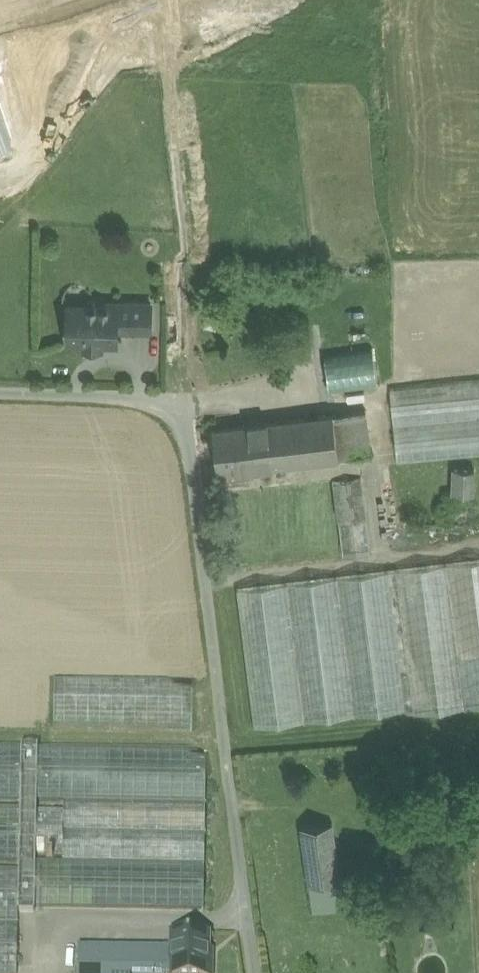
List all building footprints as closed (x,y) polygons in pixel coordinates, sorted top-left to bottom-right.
[(138,301),(89,300),(85,305),(84,312),(69,311),(68,341),(86,341),(86,347),(101,347),(101,341),(117,342),(117,330),(138,330),(138,301)] [(152,302),(138,301),(138,330),(151,331),(152,302)] [(327,362),(331,391),(379,385),(376,356),(327,362)] [(390,389),(396,462),(478,454),(478,379),(390,389)] [(365,410),(334,414),(339,457),(358,455),(371,453),(365,410)] [(334,414),(290,419),(296,463),(339,457),(334,414)] [(290,419),(248,424),(254,468),(296,463),(290,419)] [(248,424),(214,429),(219,472),(222,472),(254,468),(248,424)] [(254,468),(222,472),(224,489),(230,489),(257,485),(264,484),(291,481),(299,480),(326,477),(333,476),(360,473),(358,455),(339,457),(254,468)] [(476,470),(455,468),(453,493),(474,494),(476,470)] [(360,473),(333,476),(343,554),(370,551),(360,473)] [(255,728),(478,702),(478,559),(239,587),(255,728)] [(193,682),(52,680),(51,726),(193,729),(193,682)] [(21,801),(22,749),(0,748),(0,800),(21,801)] [(34,908),(35,863),(35,855),(36,811),(36,803),(36,749),(22,749),(21,801),(21,810),(20,863),(19,872),(19,908),(34,908)] [(36,803),(63,803),(205,805),(206,752),(36,749),(36,803)] [(63,803),(63,811),(205,814),(205,805),(63,803)] [(21,810),(0,809),(0,862),(20,863),(21,810)] [(53,856),(62,856),(63,811),(36,811),(35,855),(46,856),(46,860),(53,860),(53,856)] [(205,814),(63,811),(62,856),(204,859),(205,814)] [(301,827),(309,884),(341,880),(333,822),(301,827)] [(62,856),(62,863),(204,866),(204,859),(62,856)] [(35,863),(34,908),(203,911),(204,866),(62,863),(35,863)] [(19,872),(0,872),(0,972),(17,972),(19,908),(19,872)] [(341,880),(309,884),(313,914),(345,910),(341,880)] [(172,935),(172,950),(171,972),(211,972),(211,962),(207,962),(207,936),(172,935)] [(78,949),(77,972),(154,972),(154,950),(78,949)] [(154,950),(154,972),(171,972),(172,950),(154,950)]
